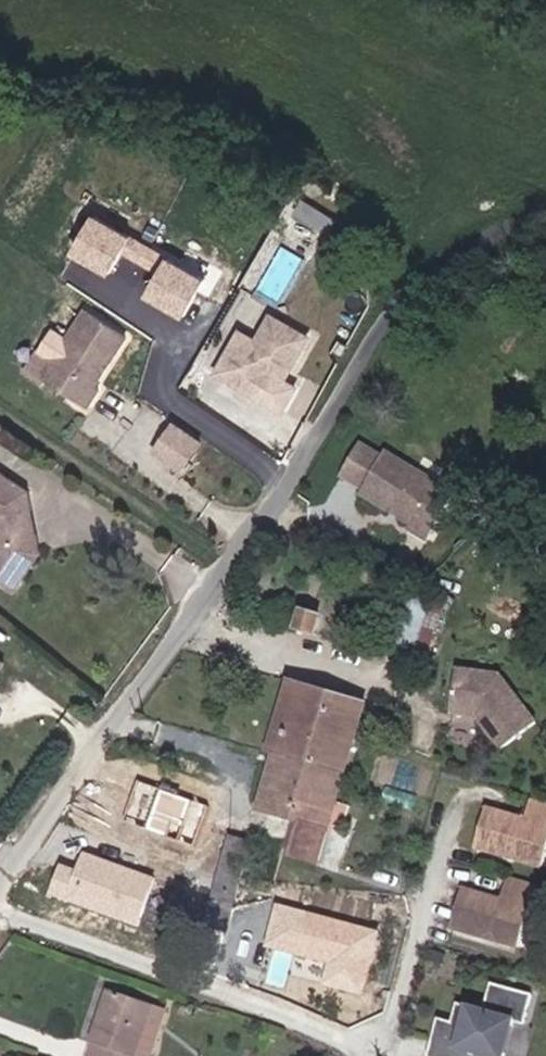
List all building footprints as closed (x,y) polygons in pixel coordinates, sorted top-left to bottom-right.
[(206,279),(90,213),(63,260),(102,282),(117,255),(153,275),(138,302),(180,325),(206,279)] [(283,387),(311,333),(267,309),(252,337),(237,329),(206,389),(246,410),(264,377),(283,387)] [(132,344),(92,316),(48,381),(92,412),(103,396),(98,393),(109,377),(106,374),(110,368),(114,370),(132,344)] [(185,479),(204,453),(177,433),(158,460),(185,479)] [(422,541),(453,496),(388,452),(385,456),(363,440),(342,471),(364,487),(360,491),(386,509),(389,505),(395,509),(393,513),(409,524),(405,530),(422,541)] [(0,477),(0,586),(17,598),(42,560),(38,541),(31,542),(26,517),(33,518),(29,498),(0,477)] [(400,640),(433,649),(443,611),(410,603),(400,640)] [(537,726),(504,676),(461,669),(453,711),(478,716),(482,713),(486,720),(483,722),(502,750),(537,726)] [(278,750),(300,679),(290,676),(268,747),(278,750)] [(344,770),(366,699),(300,679),(278,750),(344,770)] [(261,804),(290,812),(327,823),(344,770),(278,750),(261,804)] [(209,804),(135,780),(121,823),(194,848),(209,804)] [(545,847),(545,804),(530,799),(524,820),(485,808),(473,847),(507,857),(511,855),(517,856),(519,861),(540,867),(545,847)] [(318,855),(327,823),(290,812),(281,844),(318,855)] [(248,834),(227,828),(215,863),(238,869),(248,834)] [(58,860),(46,895),(138,926),(156,874),(80,848),(75,866),(58,860)] [(529,910),(540,914),(545,893),(545,891),(508,880),(502,900),(463,888),(451,928),(485,938),(489,935),(495,938),(497,941),(518,948),(529,910)] [(379,931),(274,902),(261,951),(325,969),(321,984),(362,995),(379,931)] [(510,1020),(520,1024),(530,996),(490,983),(481,1009),(455,1001),(448,1020),(440,1017),(433,1037),(428,1035),(422,1053),(432,1055),(498,1055),(510,1020)] [(159,1013),(110,997),(92,1046),(101,1049),(98,1055),(146,1055),(159,1013)] [(172,1017),(159,1013),(146,1055),(160,1055),(172,1017)]
